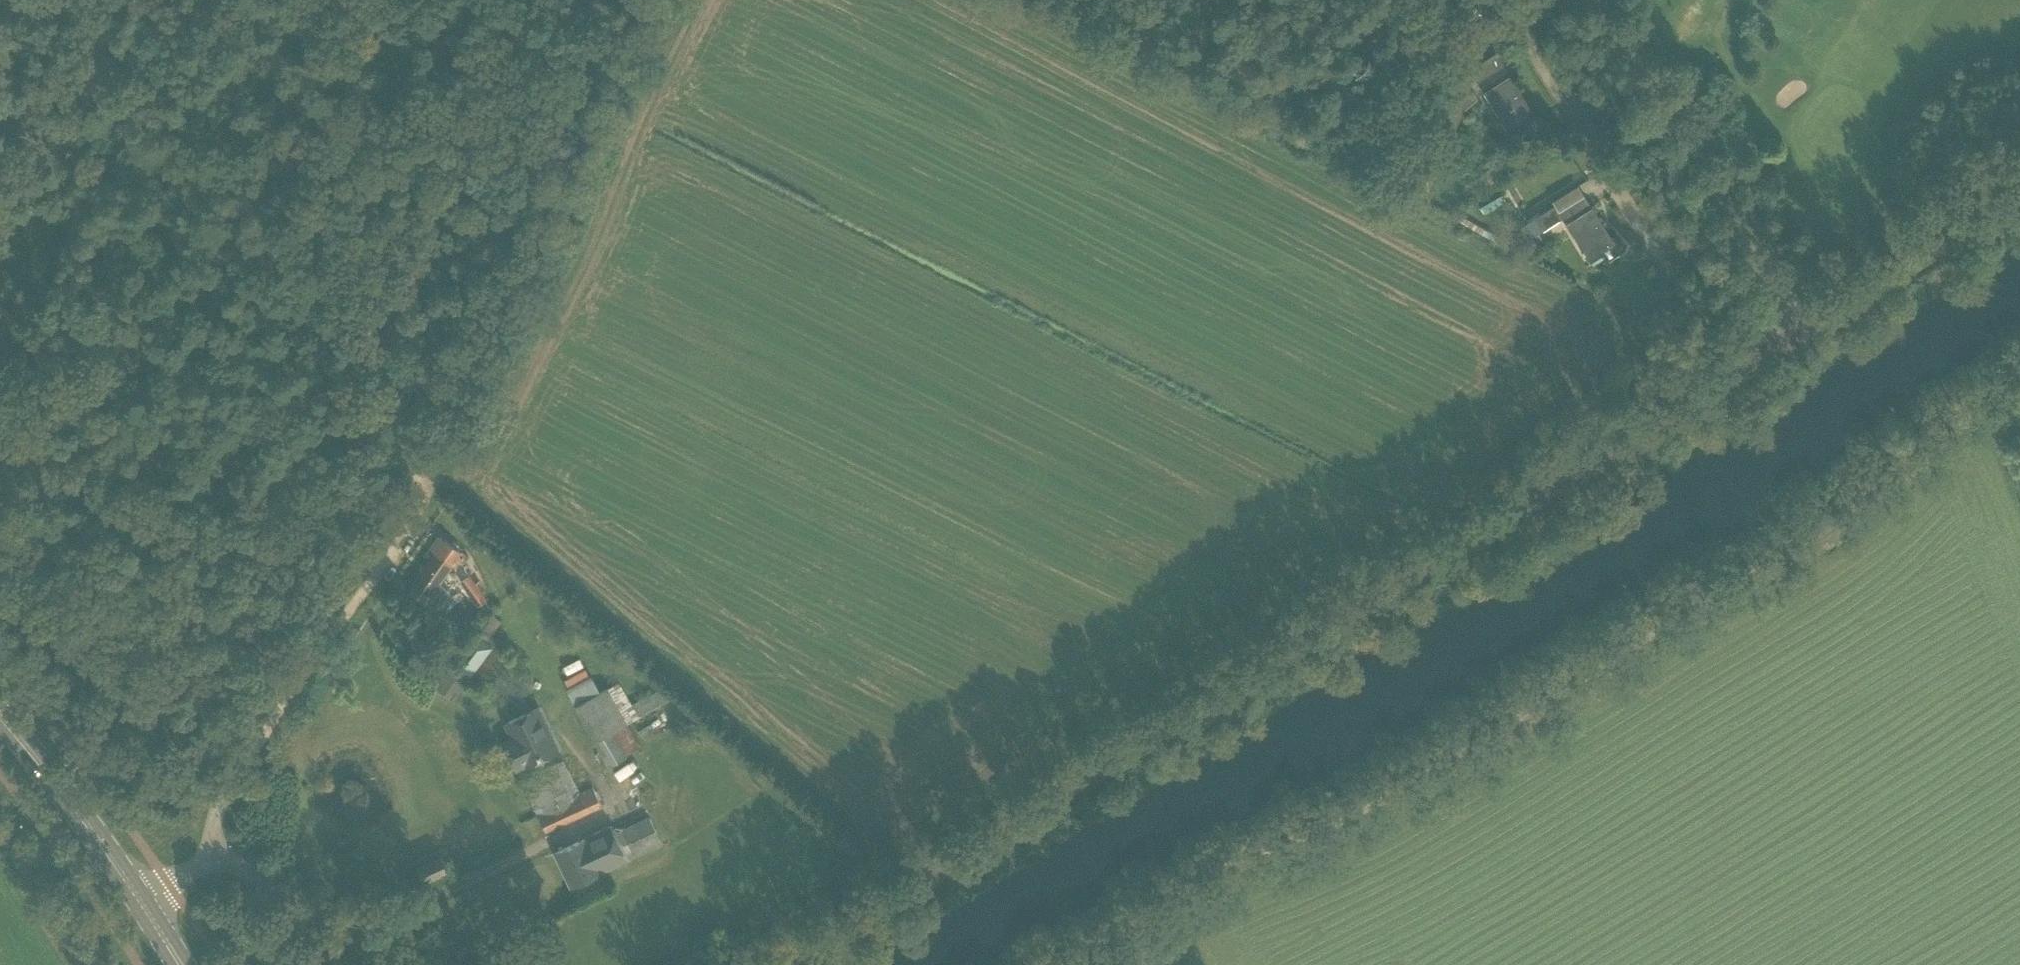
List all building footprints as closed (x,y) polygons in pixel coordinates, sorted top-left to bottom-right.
[(1503,49),(1470,70),(1508,131),(1534,114),(1509,75),(1516,71),(1503,49)] [(1621,252),(1614,242),(1579,186),(1553,202),(1555,205),(1521,227),(1528,239),(1563,217),(1582,249),(1581,249),(1584,253),(1585,253),(1590,262),(1604,253),(1608,260),(1621,252)] [(461,552),(456,549),(440,537),(431,549),(436,553),(413,585),(415,586),(408,595),(423,607),(428,598),(441,606),(450,593),(439,584),(457,558),(465,563),(469,557),(462,552),(461,552)] [(470,575),(461,582),(478,606),(487,599),(470,575)] [(458,591),(453,597),(458,601),(463,595),(458,591)] [(471,677),(492,647),(473,633),(452,663),(471,677)] [(454,664),(438,684),(455,697),(470,677),(454,664)] [(593,678),(568,692),(609,768),(628,758),(626,755),(640,747),(627,723),(674,698),(663,688),(632,705),(619,682),(608,688),(608,687),(600,691),(593,678)] [(526,767),(560,751),(539,708),(506,724),(513,739),(503,743),(516,770),(525,766),(526,767)] [(579,793),(564,761),(521,780),(545,833),(602,806),(593,787),(579,793)] [(662,844),(649,817),(615,832),(612,826),(555,852),(571,887),(662,844)] [(424,883),(448,871),(441,857),(417,868),(424,883)]
